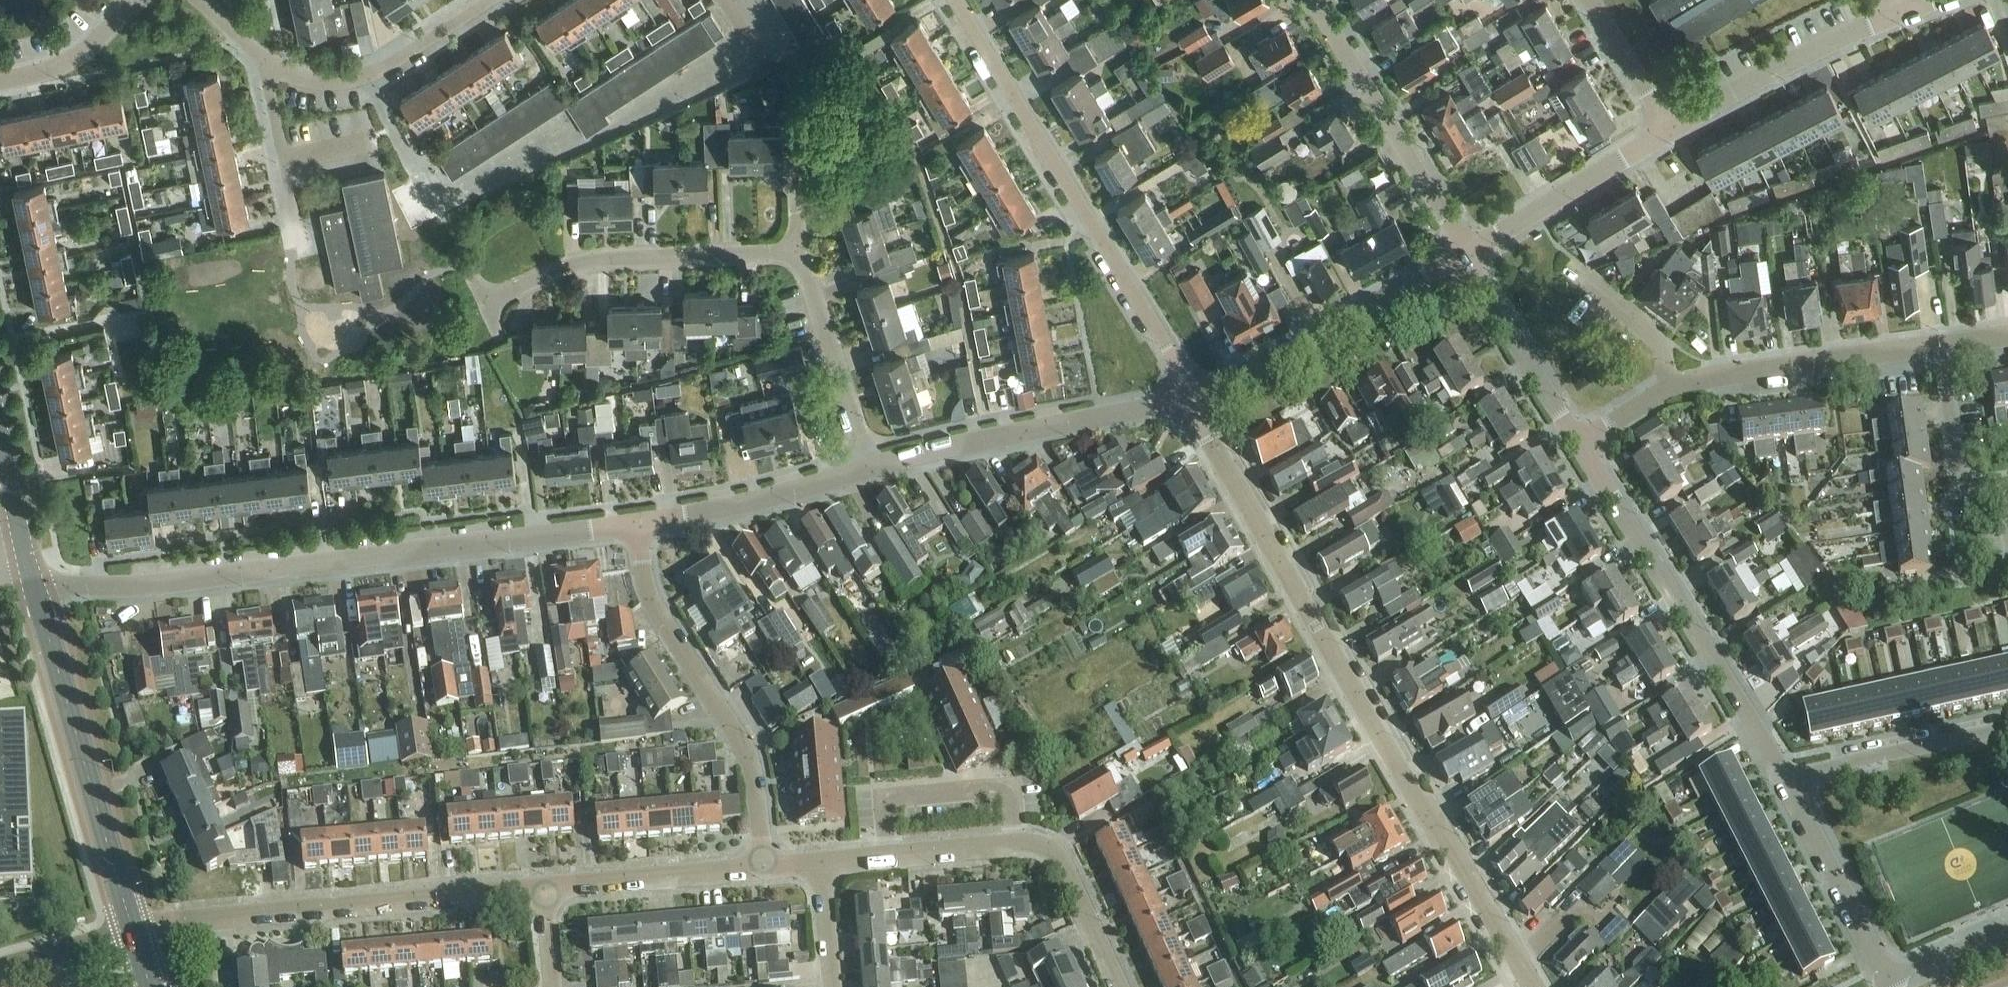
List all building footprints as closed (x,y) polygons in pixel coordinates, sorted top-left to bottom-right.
[(295,12),(334,4),(333,0),(293,0),(295,12)] [(358,34),(371,32),(364,0),(361,0),(351,2),(358,34)] [(413,0),(370,0),(374,12),(386,4),(395,16),(415,3),(413,0)] [(559,9),(580,41),(588,36),(584,29),(596,21),(583,0),(572,0),(559,9)] [(596,21),(609,13),(613,19),(621,14),(612,0),(583,0),(596,21)] [(621,14),(629,9),(625,3),(629,0),(612,0),(621,14)] [(667,12),(675,7),(671,0),(659,0),(667,12)] [(675,7),(679,13),(686,8),(681,0),(671,0),(675,7)] [(695,16),(706,9),(701,0),(700,0),(689,7),(695,16)] [(783,15),(805,2),(804,0),(785,0),(777,5),(783,15)] [(817,10),(826,4),(824,0),(811,0),(817,10)] [(849,3),(854,12),(860,8),(868,21),(895,5),(892,0),(854,0),(849,3)] [(1222,20),(1235,11),(1240,20),(1268,3),(1266,1),(1266,0),(1210,0),(1222,20)] [(1363,12),(1383,0),(1356,0),(1363,12)] [(1435,0),(1410,0),(1417,11),(1435,0)] [(1649,1),(1678,49),(1759,0),(1651,0),(1649,1)] [(783,15),(789,26),(811,12),(805,2),(783,15)] [(334,4),(295,12),(301,38),(338,30),(335,16),(343,14),(341,5),(334,6),(334,4)] [(1011,21),(1026,45),(1069,18),(1063,9),(1048,18),(1039,4),(1011,21)] [(1421,31),(1412,16),(1414,14),(1408,5),(1372,27),(1385,48),(1408,34),(1410,38),(1421,31)] [(1519,52),(1527,47),(1559,28),(1546,7),(1524,20),(1522,18),(1503,30),(1510,41),(1497,49),(1504,61),(1519,52)] [(580,41),(559,9),(538,22),(554,48),(567,40),(571,46),(580,41)] [(789,26),(796,36),(818,22),(811,12),(789,26)] [(702,19),(716,39),(725,33),(712,13),(702,19)] [(1459,26),(1465,37),(1484,26),(1478,15),(1459,26)] [(826,24),(833,36),(842,30),(835,18),(826,24)] [(1069,18),(1026,45),(1040,68),(1068,51),(1060,38),(1075,28),(1069,18)] [(670,19),(659,27),(665,36),(676,28),(670,19)] [(702,19),(692,25),(707,50),(717,43),(702,19)] [(899,63),(932,43),(919,21),(906,29),(892,37),(899,48),(900,50),(894,54),(899,63)] [(818,22),(796,36),(802,46),(824,33),(818,22)] [(1963,33),(1962,34),(1978,65),(2000,54),(1987,28),(1984,22),(1970,30),(1963,34),(1963,33)] [(1431,62),(1459,44),(1446,23),(1434,30),(1438,37),(1412,52),(1414,55),(1396,66),(1401,75),(1401,78),(1404,83),(1407,84),(1409,87),(1425,77),(1427,78),(1433,75),(1433,72),(1436,70),(1431,62)] [(1086,41),(1092,51),(1120,35),(1113,24),(1086,41)] [(1212,38),(1212,37),(1203,24),(1180,39),(1188,52),(1212,38)] [(692,25),(682,32),(697,56),(707,50),(692,25)] [(1484,26),(1465,37),(1472,48),(1490,37),(1484,26)] [(665,36),(659,27),(647,34),(653,43),(665,36)] [(1571,49),(1559,28),(1527,47),(1533,57),(1542,52),(1549,62),(1571,49)] [(1271,39),(1270,36),(1258,43),(1260,47),(1249,54),(1263,76),(1275,69),(1274,67),(1300,52),(1286,30),(1271,39)] [(1129,33),(1131,46),(1147,43),(1145,31),(1129,33)] [(682,32),(671,39),(687,63),(697,56),(682,32)] [(506,33),(485,47),(502,73),(514,65),(518,71),(527,66),(506,33)] [(1942,44),(1940,45),(1956,76),(1978,65),(1962,34),(1948,41),(1949,41),(1942,44)] [(1120,35),(1092,51),(1099,62),(1126,45),(1120,35)] [(886,57),(879,46),(874,37),(857,47),(860,51),(861,51),(863,55),(870,67),(886,57)] [(671,39),(661,45),(677,69),(687,63),(671,39)] [(911,67),(918,80),(945,64),(932,43),(899,63),(904,71),(911,67)] [(1196,60),(1208,81),(1219,75),(1214,66),(1231,56),(1224,44),(1196,60)] [(661,45),(651,52),(667,76),(677,69),(661,45)] [(1920,55),(1919,56),(1935,87),(1956,76),(1940,45),(1927,52),(1920,55)] [(628,46),(617,53),(623,62),(634,55),(628,46)] [(485,47),(464,60),(485,93),(493,87),(489,81),(502,73),(485,47)] [(651,52),(641,58),(657,82),(667,76),(651,52)] [(1519,52),(1504,61),(1509,69),(1524,61),(1519,52)] [(623,62),(617,53),(606,61),(612,70),(623,62)] [(1899,66),(1898,67),(1914,98),(1935,87),(1919,56),(1906,63),(1899,66)] [(641,58),(631,65),(647,89),(657,82),(641,58)] [(464,60),(443,74),(460,100),(473,92),(477,98),(485,93),(464,60)] [(920,96),(925,105),(958,85),(945,64),(918,80),(926,92),(920,96)] [(631,65),(621,71),(637,95),(647,89),(631,65)] [(1250,91),(1262,111),(1289,95),(1295,105),(1322,88),(1308,65),(1282,81),(1278,75),(1250,91)] [(1878,77),(1876,78),(1892,109),(1914,98),(1898,67),(1884,74),(1885,74),(1878,77)] [(1157,69),(1158,81),(1174,80),(1173,68),(1157,69)] [(1126,109),(1132,119),(1166,98),(1154,82),(1150,84),(1140,70),(1134,74),(1147,95),(1126,109)] [(621,71),(611,78),(627,102),(637,95),(621,71)] [(1548,94),(1564,118),(1601,96),(1586,71),(1548,94)] [(1068,113),(1096,96),(1108,89),(1102,79),(1089,86),(1081,72),(1053,89),(1068,113)] [(575,80),(581,90),(593,82),(587,73),(575,80)] [(443,74),(423,87),(443,120),(452,114),(448,108),(460,100),(443,74)] [(184,98),(186,108),(224,100),(219,75),(188,81),(191,96),(184,98)] [(1494,90),(1504,107),(1535,89),(1527,76),(1513,84),(1511,80),(1494,90)] [(611,78),(601,84),(616,108),(627,102),(611,78)] [(1892,109),(1876,78),(1863,84),(1863,85),(1855,89),(1871,120),(1892,109)] [(882,86),(889,98),(899,92),(892,81),(882,86)] [(552,82),(542,89),(557,113),(567,106),(568,106),(552,82)] [(597,101),(604,111),(606,115),(616,108),(601,84),(591,91),(597,101)] [(958,85),(925,105),(930,113),(937,110),(945,123),(971,106),(958,85)] [(1434,128),(1461,112),(1486,96),(1480,86),(1455,102),(1450,94),(1423,110),(1425,114),(1426,118),(1429,121),(1434,128)] [(443,120),(423,87),(401,101),(418,127),(431,119),(435,125),(443,120)] [(1806,98),(1804,98),(1821,130),(1843,118),(1829,92),(1830,92),(1827,87),(1813,94),(1806,98)] [(542,89),(531,95),(547,119),(557,113),(542,89)] [(148,104),(146,91),(134,93),(137,106),(148,104)] [(591,91),(568,106),(567,106),(574,116),(597,101),(591,91)] [(1539,101),(1533,91),(1508,106),(1514,116),(1539,101)] [(899,92),(889,98),(896,109),(906,104),(899,92)] [(122,95),(97,101),(103,131),(118,128),(120,135),(129,133),(122,95)] [(531,95),(521,102),(537,126),(547,119),(531,95)] [(1096,96),(1068,113),(1082,137),(1110,120),(1096,96)] [(1601,96),(1564,118),(1564,119),(1565,118),(1579,141),(1582,139),(1591,153),(1611,140),(1603,128),(1616,120),(1601,96)] [(1784,109),(1783,109),(1799,141),(1821,130),(1804,98),(1791,105),(1792,105),(1785,109),(1784,109)] [(1999,101),(2001,113),(2007,111),(2007,99),(1999,101)] [(196,116),(199,130),(229,124),(224,100),(186,108),(188,117),(196,116)] [(97,101),(73,106),(81,143),(90,141),(89,134),(103,131),(97,101)] [(604,111),(597,101),(574,116),(580,127),(604,111)] [(1981,116),(1986,115),(2001,113),(1999,101),(1979,105),(1981,116)] [(521,102),(511,108),(527,133),(537,126),(521,102)] [(1142,117),(1147,125),(1170,110),(1165,103),(1142,117)] [(73,106),(48,111),(55,141),(70,138),(71,145),(81,143),(73,106)] [(511,108),(501,115),(517,139),(527,133),(511,108)] [(1440,139),(1443,145),(1487,118),(1482,109),(1465,119),(1461,112),(1434,128),(1435,131),(1435,134),(1437,137),(1440,139)] [(1763,120),(1762,120),(1778,152),(1799,141),(1783,109),(1770,116),(1763,120)] [(755,111),(756,134),(757,167),(783,166),(783,153),(795,153),(793,110),(780,110),(781,133),(766,134),(765,111),(755,111)] [(48,111),(24,116),(32,153),(42,151),(40,144),(55,141),(48,111)] [(611,122),(606,115),(604,111),(580,127),(587,137),(611,122)] [(1988,127),(2007,123),(2007,111),(2001,113),(1986,115),(1988,127)] [(1318,126),(1305,134),(1317,153),(1332,144),(1336,150),(1353,140),(1337,112),(1317,124),(1318,126)] [(501,115),(491,121),(507,146),(517,139),(501,115)] [(24,116),(0,121),(0,123),(6,151),(21,148),(23,155),(32,153),(24,116)] [(1973,117),(1954,124),(1958,135),(1977,129),(1973,117)] [(1279,135),(1286,130),(1278,118),(1259,129),(1266,141),(1251,150),(1263,169),(1290,152),(1279,135)] [(1487,118),(1443,145),(1448,152),(1449,156),(1452,159),(1454,162),(1482,146),(1477,138),(1489,131),(1497,144),(1508,137),(1499,122),(1493,127),(1487,118)] [(1742,131),(1740,131),(1757,163),(1778,152),(1762,120),(1749,127),(1742,131)] [(491,121),(481,128),(496,152),(507,146),(491,121)] [(1137,173),(1132,164),(1156,150),(1139,121),(1113,137),(1118,146),(1096,159),(1113,188),(1137,173)] [(730,122),(718,123),(719,166),(731,166),(731,168),(757,167),(756,134),(731,135),(730,122)] [(681,156),(681,163),(682,195),(708,194),(707,167),(719,166),(718,123),(704,123),(706,162),(691,162),(691,156),(681,156)] [(908,129),(916,141),(925,135),(918,123),(908,129)] [(1990,138),(2007,135),(2007,123),(1988,127),(1990,138)] [(195,146),(197,156),(234,148),(229,124),(199,130),(202,145),(195,146)] [(1958,135),(1954,124),(1935,130),(1939,142),(1958,135)] [(142,128),(145,142),(156,139),(153,126),(142,128)] [(481,128),(471,135),(486,159),(496,152),(481,128)] [(960,162),(965,171),(998,151),(985,129),(958,145),(966,158),(960,162)] [(1720,142),(1719,142),(1735,174),(1757,163),(1740,131),(1727,138),(1728,138),(1721,142),(1720,142)] [(1928,133),(1909,139),(1913,151),(1932,144),(1928,133)] [(471,135),(461,141),(468,153),(476,165),(486,159),(471,135)] [(1536,135),(1525,142),(1540,166),(1551,159),(1536,135)] [(1992,150),(2007,147),(2007,135),(1990,138),(1992,150)] [(156,139),(145,142),(147,155),(159,153),(156,139)] [(1913,151),(1909,139),(1890,146),(1894,157),(1913,151)] [(1989,139),(1976,141),(1979,158),(1981,168),(1991,167),(1990,161),(1991,161),(1990,156),(1991,156),(1989,139)] [(437,156),(445,168),(468,153),(461,141),(437,156)] [(1540,166),(1525,142),(1512,150),(1526,174),(1540,166)] [(1735,174),(1719,142),(1706,149),(1698,154),(1714,185),(1735,174)] [(2007,159),(2007,147),(1992,150),(1994,161),(1997,161),(2007,159)] [(206,164),(209,179),(239,172),(234,148),(197,156),(199,166),(206,164)] [(1179,160),(1185,170),(1191,167),(1197,177),(1208,170),(1196,150),(1179,160)] [(977,176),(985,188),(1011,172),(998,151),(965,171),(971,180),(977,176)] [(121,152),(108,155),(110,166),(123,163),(121,152)] [(468,153),(445,168),(453,180),(476,165),(468,153)] [(110,166),(108,155),(94,158),(97,169),(110,166)] [(1856,157),(1838,164),(1841,175),(1860,169),(1856,157)] [(926,165),(930,178),(941,175),(936,162),(926,165)] [(1922,162),(1904,165),(1907,180),(1913,179),(1915,197),(1918,197),(1919,204),(1929,203),(1928,196),(1927,196),(1922,162)] [(73,163),(59,166),(61,176),(75,174),(73,163)] [(681,163),(643,164),(644,195),(656,195),(656,196),(682,195),(681,163)] [(616,179),(606,179),(607,224),(633,223),(632,195),(644,195),(643,164),(630,165),(631,191),(617,191),(616,179)] [(1841,175),(1838,164),(1819,170),(1823,182),(1841,175)] [(61,176),(59,166),(46,168),(48,179),(61,176)] [(1347,186),(1363,176),(1358,167),(1341,177),(1347,186)] [(109,172),(111,185),(122,183),(120,170),(109,172)] [(1887,170),(1869,173),(1871,184),(1889,181),(1887,170)] [(16,174),(19,185),(32,182),(30,172),(16,174)] [(205,195),(207,204),(244,196),(239,172),(209,179),(212,193),(205,195)] [(986,205),(991,213),(1024,193),(1011,172),(985,188),(993,201),(986,205)] [(1811,173),(1792,179),(1796,191),(1815,184),(1811,173)] [(351,207),(321,213),(337,291),(360,286),(363,299),(384,295),(378,267),(403,262),(385,174),(346,182),(351,207)] [(607,224),(606,179),(606,175),(595,176),(596,192),(581,192),(581,182),(568,182),(569,213),(581,213),(581,225),(607,224)] [(906,177),(896,180),(898,187),(908,184),(906,177)] [(1796,191),(1792,179),(1773,186),(1777,197),(1796,191)] [(128,182),(131,195),(142,193),(139,180),(128,182)] [(847,232),(850,241),(897,226),(884,184),(848,196),(854,213),(842,217),(843,219),(839,221),(843,234),(847,232)] [(15,192),(20,217),(57,209),(55,199),(48,201),(45,186),(15,192)] [(1929,203),(1934,237),(1947,235),(1941,188),(1928,190),(1928,196),(1929,203)] [(169,200),(166,189),(155,192),(157,203),(169,200)] [(1766,189),(1747,195),(1751,206),(1770,200),(1766,189)] [(1636,191),(1612,206),(1634,242),(1641,237),(1634,226),(1651,215),(1636,191)] [(1711,191),(1701,198),(1713,218),(1723,212),(1711,191)] [(142,193),(131,195),(133,208),(145,206),(142,193)] [(1024,193),(991,213),(997,223),(1003,219),(1011,232),(1037,215),(1024,193)] [(1118,211),(1132,235),(1169,213),(1165,206),(1156,212),(1146,194),(1118,211)] [(1363,216),(1359,218),(1382,259),(1408,244),(1395,220),(1392,221),(1376,194),(1356,205),(1363,216)] [(937,199),(942,211),(952,208),(948,195),(937,199)] [(1751,206),(1747,195),(1728,202),(1732,213),(1751,206)] [(244,196),(207,204),(209,214),(216,212),(219,228),(250,221),(244,196)] [(1701,198),(1691,204),(1703,225),(1713,218),(1701,198)] [(1800,199),(1789,201),(1791,210),(1802,208),(1800,199)] [(1284,207),(1294,226),(1307,220),(1297,201),(1284,207)] [(209,214),(207,204),(200,206),(205,230),(219,228),(216,212),(209,214)] [(1691,204),(1681,210),(1693,231),(1703,225),(1691,204)] [(1186,233),(1194,245),(1242,215),(1236,205),(1232,207),(1231,205),(1186,233)] [(116,208),(119,221),(130,219),(126,206),(116,208)] [(1615,249),(1620,258),(1633,254),(1641,252),(1634,242),(1612,206),(1588,220),(1603,244),(1614,237),(1620,246),(1615,249)] [(1244,218),(1251,230),(1262,250),(1282,239),(1264,207),(1244,218)] [(952,208),(942,211),(946,224),(956,221),(952,208)] [(1305,214),(1318,239),(1329,233),(1315,208),(1305,214)] [(20,217),(25,241),(56,235),(53,220),(60,219),(57,209),(20,217)] [(1681,210),(1670,216),(1683,237),(1693,231),(1681,210)] [(1169,213),(1132,235),(1147,259),(1175,242),(1164,225),(1173,219),(1169,213)] [(1861,216),(1865,243),(1878,241),(1874,215),(1861,216)] [(1683,237),(1670,216),(1659,223),(1670,241),(1683,237)] [(1382,259),(1359,218),(1341,227),(1350,244),(1341,249),(1355,274),(1359,271),(1362,272),(1369,269),(1369,266),(1382,259)] [(1764,220),(1766,235),(1778,234),(1777,218),(1764,220)] [(130,219),(119,221),(122,234),(133,232),(130,219)] [(1761,220),(1739,220),(1739,240),(1761,239),(1761,220)] [(1834,224),(1836,241),(1848,240),(1846,223),(1834,224)] [(870,262),(874,273),(903,264),(917,259),(912,244),(888,251),(885,241),(901,235),(897,226),(850,241),(859,266),(870,262)] [(1921,226),(1901,229),(1905,261),(1889,263),(1895,310),(1919,307),(1913,270),(1927,268),(1921,226)] [(184,253),(180,236),(152,242),(150,228),(139,231),(145,261),(184,253)] [(1712,230),(1715,253),(1728,252),(1725,228),(1712,230)] [(1956,269),(1964,268),(1979,267),(1978,256),(1983,255),(1981,241),(1976,241),(1974,229),(1952,231),(1953,243),(1954,249),(1950,249),(1951,258),(1955,258),(1956,269)] [(1262,250),(1251,230),(1238,238),(1257,273),(1271,266),(1262,250)] [(1223,240),(1218,231),(1209,236),(1214,245),(1223,240)] [(25,241),(30,265),(68,257),(66,248),(59,249),(56,235),(25,241)] [(1699,253),(1702,281),(1715,279),(1711,238),(1699,253)] [(1286,262),(1293,274),(1298,271),(1314,299),(1336,287),(1321,258),(1328,254),(1321,242),(1286,262)] [(1796,259),(1805,323),(1816,322),(1816,319),(1821,319),(1815,280),(1811,281),(1808,258),(1805,242),(1794,243),(1796,259)] [(954,247),(958,260),(968,257),(964,244),(954,247)] [(1657,308),(1692,263),(1694,260),(1677,246),(1660,269),(1657,269),(1651,276),(1652,279),(1640,295),(1643,297),(1643,299),(1649,304),(1651,303),(1657,308)] [(1864,250),(1851,252),(1859,313),(1866,312),(1869,314),(1874,313),(1876,311),(1879,310),(1874,274),(1867,275),(1864,250)] [(1859,313),(1851,252),(1839,254),(1842,278),(1835,279),(1840,315),(1842,315),(1845,317),(1851,316),(1853,314),(1859,313)] [(1006,270),(1009,285),(1040,279),(1035,254),(997,262),(999,272),(1006,270)] [(1633,254),(1620,258),(1617,260),(1624,275),(1635,270),(1633,254)] [(1979,267),(1964,268),(1966,283),(1971,282),(1973,299),(1982,298),(1984,300),(1990,299),(1991,297),(1995,296),(1992,265),(1991,265),(1990,254),(1983,255),(1978,256),(1979,267)] [(114,273),(123,271),(134,268),(132,255),(121,257),(121,259),(112,261),(114,273)] [(30,265),(35,289),(66,283),(63,268),(70,267),(68,257),(30,265)] [(1805,323),(1796,259),(1784,261),(1787,284),(1783,285),(1789,323),(1794,323),(1794,325),(1805,323)] [(1737,260),(1728,261),(1729,272),(1738,271),(1737,260)] [(953,276),(949,262),(938,266),(942,280),(953,276)] [(1692,263),(1657,308),(1664,313),(1664,315),(1669,320),(1672,319),(1675,321),(1695,295),(1694,294),(1702,284),(1691,276),(1698,268),(1692,263)] [(1740,264),(1741,275),(1749,332),(1753,331),(1758,332),(1763,330),(1767,329),(1762,292),(1757,293),(1754,273),(1752,263),(1740,264)] [(858,291),(867,316),(898,306),(890,282),(907,276),(903,264),(874,273),(878,285),(858,291)] [(1183,264),(1173,269),(1176,275),(1186,270),(1183,264)] [(134,268),(123,271),(126,284),(137,282),(134,268)] [(1181,280),(1196,308),(1214,298),(1199,270),(1181,280)] [(123,285),(121,275),(110,278),(112,287),(123,285)] [(1242,275),(1232,280),(1259,329),(1282,317),(1267,290),(1254,297),(1242,275)] [(1749,332),(1741,275),(1729,276),(1732,297),(1726,298),(1732,334),(1736,334),(1741,335),(1746,332),(1749,332)] [(965,280),(967,291),(978,289),(976,278),(965,280)] [(1005,301),(1007,311),(1044,303),(1040,279),(1009,285),(1012,300),(1005,301)] [(1259,329),(1232,280),(1217,288),(1230,311),(1223,315),(1237,341),(1259,329)] [(66,283),(35,289),(40,314),(78,306),(76,296),(69,298),(66,283)] [(978,289),(967,291),(970,306),(981,304),(978,289)] [(686,318),(674,319),(675,350),(688,349),(687,327),(712,326),(711,293),(685,294),(686,318)] [(737,293),(711,293),(712,326),(737,325),(737,336),(763,335),(762,304),(738,305),(737,293)] [(117,301),(120,312),(141,308),(138,297),(117,301)] [(1016,319),(1019,334),(1049,328),(1044,303),(1007,311),(1009,320),(1016,319)] [(886,337),(890,348),(919,339),(915,326),(905,329),(898,306),(867,316),(875,341),(886,337)] [(948,310),(952,327),(962,325),(963,325),(959,306),(948,310)] [(662,307),(636,308),(637,357),(648,357),(648,340),(662,340),(662,350),(675,350),(674,319),(662,319),(662,307)] [(610,333),(598,333),(600,364),(613,364),(612,341),(626,341),(626,357),(637,357),(636,308),(610,309),(610,333)] [(774,333),(774,318),(766,319),(766,333),(774,333)] [(586,322),(560,323),(561,355),(562,370),(573,370),(572,355),(586,354),(587,365),(600,364),(598,333),(587,334),(586,322)] [(561,355),(560,323),(534,324),(535,336),(523,336),(524,367),(537,366),(536,356),(561,355)] [(962,325),(952,327),(954,334),(949,335),(954,356),(968,353),(962,325)] [(975,329),(977,341),(988,339),(985,327),(975,329)] [(1014,350),(1016,359),(1054,352),(1049,328),(1019,334),(1021,348),(1014,350)] [(919,339),(890,348),(894,360),(875,366),(883,391),(927,376),(924,366),(921,367),(916,353),(932,348),(928,336),(919,339)] [(988,339),(977,341),(980,355),(990,353),(988,339)] [(1435,394),(1443,389),(1439,384),(1470,364),(1457,344),(1435,358),(1444,373),(1436,378),(1431,370),(1423,375),(1428,383),(1435,394)] [(97,347),(100,361),(111,358),(108,345),(97,347)] [(807,367),(802,346),(786,350),(779,352),(784,373),(790,371),(807,367)] [(42,359),(47,383),(85,376),(83,366),(75,367),(72,352),(42,359)] [(1054,352),(1016,359),(1018,369),(1025,368),(1028,383),(1059,377),(1054,352)] [(479,357),(479,353),(466,355),(466,359),(466,360),(467,365),(467,367),(480,366),(479,357)] [(956,367),(962,397),(975,395),(969,364),(956,367)] [(1439,384),(1443,389),(1452,405),(1483,385),(1470,364),(1439,384)] [(807,367),(790,371),(795,387),(815,382),(811,367),(811,366),(807,367)] [(1395,373),(1407,394),(1419,387),(1407,366),(1395,373)] [(1374,385),(1360,393),(1370,411),(1384,403),(1388,410),(1392,408),(1414,447),(1428,439),(1414,414),(1407,402),(1388,368),(1370,378),(1374,385)] [(412,382),(411,373),(393,376),(395,385),(412,382)] [(1989,377),(1997,429),(2007,427),(2005,410),(2007,410),(2007,374),(1989,377)] [(984,377),(987,391),(997,389),(995,375),(984,377)] [(47,383),(52,408),(83,401),(79,387),(87,385),(85,376),(47,383)] [(916,407),(922,405),(917,390),(930,386),(927,376),(883,391),(891,415),(904,411),(916,407)] [(612,389),(611,377),(600,377),(600,389),(612,389)] [(364,380),(347,382),(348,392),(365,390),(364,380)] [(104,383),(107,396),(118,394),(115,381),(104,383)] [(340,383),(313,386),(314,395),(341,392),(340,383)] [(1429,399),(1435,394),(1428,383),(1421,387),(1429,399)] [(668,384),(656,386),(658,397),(669,395),(668,384)] [(634,390),(635,401),(652,399),(650,388),(634,390)] [(1029,390),(1016,393),(1020,409),(1032,406),(1029,390)] [(791,392),(765,399),(770,413),(778,445),(787,442),(788,446),(801,443),(800,439),(803,438),(791,392)] [(118,394),(107,396),(110,409),(121,407),(118,394)] [(1419,395),(1407,402),(1414,414),(1420,410),(1422,401),(1419,395)] [(803,399),(807,415),(819,412),(815,396),(803,399)] [(1370,439),(1360,422),(1356,425),(1341,396),(1337,398),(1333,397),(1328,400),(1328,402),(1324,405),(1340,434),(1345,432),(1353,448),(1370,439)] [(966,417),(962,397),(955,405),(952,411),(951,420),(966,417)] [(1480,448),(1488,443),(1484,437),(1515,418),(1502,397),(1480,411),(1486,421),(1477,426),(1481,432),(1473,436),(1480,448)] [(458,398),(449,399),(451,415),(460,414),(458,398)] [(769,413),(765,399),(742,405),(743,410),(726,414),(734,444),(750,440),(753,451),(778,445),(770,413),(769,413)] [(170,400),(163,401),(164,410),(171,409),(170,400)] [(52,408),(57,432),(95,424),(93,414),(86,416),(83,401),(52,408)] [(1820,401),(1799,404),(1806,455),(1816,454),(1814,437),(1825,435),(1820,401)] [(1799,404),(1779,407),(1784,441),(1794,440),(1796,457),(1806,455),(1799,404)] [(1872,424),(1873,434),(1925,427),(1922,406),(1887,411),(1889,422),(1872,424)] [(591,407),(580,409),(581,421),(592,420),(591,407)] [(1779,407),(1759,409),(1766,461),(1776,460),(1774,443),(1784,441),(1779,407)] [(1766,461),(1759,409),(1738,412),(1740,425),(1726,427),(1727,435),(1718,437),(1720,450),(1753,446),(1756,462),(1766,461)] [(656,417),(657,424),(659,441),(671,440),(676,468),(710,463),(706,438),(711,437),(708,421),(689,424),(687,413),(656,417)] [(572,481),(567,446),(554,447),(552,436),(548,437),(543,415),(524,420),(528,441),(540,440),(542,456),(546,455),(549,482),(558,481),(562,482),(572,481)] [(1364,421),(1374,442),(1385,436),(1375,416),(1364,421)] [(1484,437),(1488,443),(1491,448),(1500,443),(1506,453),(1528,439),(1515,418),(1484,437)] [(1657,419),(1634,434),(1640,443),(1663,429),(1657,419)] [(1296,448),(1300,455),(1316,447),(1301,421),(1287,429),(1284,424),(1264,436),(1253,442),(1252,448),(1257,458),(1263,467),(1296,448)] [(1429,434),(1436,445),(1454,434),(1447,423),(1429,434)] [(95,424),(57,432),(62,457),(93,450),(90,435),(97,434),(95,424)] [(642,437),(628,439),(633,474),(643,472),(646,470),(655,469),(652,442),(659,441),(657,424),(650,424),(640,425),(642,437)] [(401,477),(423,474),(424,474),(420,445),(418,425),(407,426),(409,437),(412,437),(412,443),(397,445),(401,477)] [(1634,464),(1647,485),(1678,466),(1674,460),(1675,460),(1671,454),(1662,460),(1657,451),(1673,440),(1666,427),(1663,429),(1640,443),(1648,456),(1634,464)] [(1891,442),(1893,452),(1928,447),(1925,427),(1873,434),(1874,445),(1891,442)] [(378,480),(401,477),(397,445),(381,447),(381,440),(383,440),(382,429),(372,431),(378,480)] [(633,474),(628,439),(615,440),(613,429),(600,430),(602,448),(607,448),(610,474),(619,473),(623,475),(633,474)] [(114,431),(115,444),(127,442),(125,430),(114,431)] [(356,483),(378,480),(372,431),(362,432),(363,443),(366,442),(367,448),(352,450),(356,483)] [(582,444),(567,446),(572,481),(582,480),(585,477),(594,476),(591,450),(595,449),(593,431),(580,433),(582,444)] [(505,452),(490,454),(494,486),(517,483),(511,434),(500,435),(502,446),(505,446),(505,452)] [(332,486),(356,483),(352,450),(336,452),(335,446),(338,446),(337,435),(326,436),(332,486)] [(1473,452),(1480,448),(1473,436),(1466,441),(1473,452)] [(475,438),(465,440),(471,489),(494,486),(490,454),(474,456),(474,450),(476,449),(475,438)] [(460,458),(445,460),(449,492),(471,489),(465,440),(455,441),(456,452),(459,451),(460,458)] [(1405,456),(1415,472),(1425,466),(1428,471),(1440,463),(1427,443),(1405,456)] [(424,474),(423,474),(426,495),(449,492),(445,460),(429,462),(428,455),(431,455),(430,444),(420,445),(424,474)] [(1073,482),(1074,484),(1096,473),(1102,483),(1121,473),(1122,476),(1149,459),(1145,451),(1140,449),(1129,456),(1122,444),(1108,452),(1108,453),(1078,470),(1073,461),(1054,473),(1063,489),(1073,482)] [(1316,447),(1300,455),(1302,458),(1294,462),(1295,463),(1269,478),(1280,497),(1307,482),(1304,475),(1311,471),(1313,474),(1328,465),(1318,448),(1317,449),(1316,447)] [(1438,454),(1442,462),(1454,455),(1450,447),(1438,454)] [(1869,476),(1930,468),(1928,447),(1893,452),(1894,462),(1877,465),(1879,474),(1869,476)] [(223,449),(213,450),(215,462),(225,461),(223,449)] [(300,469),(285,471),(289,503),(312,500),(306,451),(295,452),(297,463),(300,463),(300,469)] [(1689,451),(1682,455),(1689,467),(1696,462),(1689,451)] [(1709,458),(1715,468),(1711,471),(1717,481),(1734,470),(1729,461),(1720,451),(1709,458)] [(270,455),(260,457),(266,506),(289,503),(285,471),(269,473),(268,467),(271,466),(270,455)] [(1678,466),(1647,485),(1660,506),(1682,492),(1676,482),(1685,477),(1682,471),(1689,467),(1682,455),(1675,460),(1674,460),(1678,466)] [(1500,496),(1506,505),(1552,477),(1539,456),(1517,470),(1523,479),(1511,487),(1512,488),(1500,496)] [(255,475),(240,476),(244,509),(266,506),(260,457),(250,458),(251,469),(254,468),(255,475)] [(1096,473),(1074,484),(1086,504),(1097,497),(1096,493),(1117,494),(1127,488),(1131,495),(1165,476),(1156,459),(1151,462),(1149,459),(1122,476),(1121,473),(1102,483),(1096,473)] [(225,461),(215,462),(221,512),(244,509),(240,476),(224,478),(223,472),(226,472),(225,461)] [(210,480),(194,482),(199,515),(221,512),(215,462),(205,464),(206,474),(209,474),(210,480)] [(1309,487),(1317,502),(1359,478),(1350,463),(1309,487)] [(1465,476),(1471,486),(1492,473),(1485,463),(1464,475),(1465,476)] [(1057,527),(1065,539),(1075,532),(1058,507),(1056,509),(1048,498),(1055,493),(1036,464),(1021,474),(1057,527)] [(1482,480),(1489,490),(1512,476),(1505,465),(1482,480)] [(180,467),(170,468),(176,518),(199,515),(194,482),(179,484),(178,478),(181,478),(180,467)] [(149,488),(149,492),(150,491),(153,520),(154,520),(176,518),(170,468),(159,469),(161,480),(164,480),(165,486),(149,488)] [(1887,484),(1889,494),(1923,489),(1921,470),(1930,468),(1869,476),(1870,486),(1887,484)] [(967,482),(987,513),(987,512),(999,530),(1008,524),(996,506),(1004,501),(984,471),(967,482)] [(1131,514),(1138,527),(1153,518),(1155,513),(1173,503),(1175,505),(1205,488),(1196,472),(1158,494),(1160,497),(1147,504),(1144,506),(1138,496),(1109,513),(1115,523),(1131,514)] [(1049,532),(1057,527),(1021,474),(1006,484),(1030,519),(1037,514),(1049,532)] [(1465,476),(1457,481),(1463,491),(1471,486),(1465,476)] [(1552,477),(1506,505),(1513,517),(1522,510),(1529,520),(1565,497),(1552,477)] [(1771,497),(1768,479),(1754,491),(1764,503),(1771,497)] [(100,490),(99,481),(84,483),(86,492),(100,490)] [(1298,527),(1301,532),(1304,533),(1306,536),(1349,511),(1345,504),(1358,496),(1351,484),(1295,517),(1299,524),(1298,527)] [(1695,497),(1701,507),(1722,494),(1715,484),(1695,497)] [(1153,518),(1138,527),(1134,529),(1144,546),(1165,534),(1164,531),(1182,521),(1184,523),(1215,505),(1205,488),(1175,505),(1173,503),(1155,513),(1153,518)] [(1450,489),(1437,497),(1449,518),(1463,510),(1450,489)] [(1873,506),(1874,517),(1926,509),(1923,489),(1889,494),(1890,504),(1873,506)] [(145,509),(129,511),(133,544),(156,541),(154,520),(153,520),(150,491),(149,492),(140,493),(141,504),(144,503),(145,509)] [(1346,517),(1355,532),(1395,507),(1386,493),(1346,517)] [(896,532),(911,556),(921,550),(918,546),(943,530),(928,509),(911,520),(895,494),(878,505),(895,532),(896,532)] [(133,544),(129,511),(114,513),(113,507),(116,507),(114,496),(104,497),(110,547),(133,544)] [(1102,501),(1082,513),(1088,524),(1109,511),(1102,501)] [(1671,523),(1684,544),(1715,525),(1711,519),(1711,518),(1708,513),(1699,519),(1693,509),(1671,523)] [(1725,509),(1719,513),(1726,525),(1733,521),(1725,509)] [(1893,524),(1894,534),(1929,530),(1926,509),(1874,517),(1876,527),(1893,524)] [(1483,530),(1504,517),(1499,510),(1479,523),(1483,530)] [(851,561),(863,581),(882,569),(870,549),(867,551),(858,538),(860,534),(855,525),(850,525),(841,512),(823,523),(840,549),(843,547),(852,561),(851,561)] [(1715,525),(1684,544),(1697,565),(1719,551),(1713,541),(1721,536),(1723,539),(1732,534),(1726,525),(1719,513),(1711,518),(1711,519),(1715,525)] [(1755,526),(1760,537),(1781,523),(1775,513),(1755,526)] [(960,525),(976,550),(994,539),(978,514),(960,525)] [(1554,565),(1561,561),(1557,555),(1588,535),(1575,515),(1544,534),(1550,542),(1542,547),(1546,554),(1547,554),(1554,565)] [(1817,524),(1816,515),(1807,516),(1809,525),(1817,524)] [(1081,518),(1071,525),(1075,531),(1085,525),(1081,518)] [(944,526),(957,547),(969,540),(956,519),(944,526)] [(828,553),(850,587),(858,582),(819,520),(802,531),(820,559),(828,553)] [(1182,553),(1188,563),(1234,536),(1224,520),(1197,536),(1193,538),(1188,531),(1167,544),(1152,553),(1160,566),(1175,557),(1182,553)] [(1454,530),(1462,544),(1480,534),(1472,520),(1454,530)] [(1339,548),(1318,561),(1329,579),(1341,572),(1343,576),(1358,567),(1356,564),(1370,556),(1368,552),(1383,543),(1375,530),(1379,528),(1377,524),(1373,526),(1372,524),(1337,544),(1339,548)] [(1781,525),(1772,531),(1778,541),(1787,535),(1781,525)] [(1034,537),(1026,526),(1018,531),(1026,542),(1034,537)] [(770,540),(774,547),(770,549),(791,583),(814,568),(801,548),(798,550),(785,530),(770,540)] [(1879,547),(1880,557),(1932,550),(1929,530),(1894,534),(1896,544),(1879,547)] [(874,544),(905,591),(922,580),(892,532),(874,544)] [(1490,543),(1496,553),(1514,541),(1508,532),(1490,543)] [(1401,545),(1407,556),(1424,546),(1418,535),(1401,545)] [(1557,555),(1561,561),(1564,566),(1573,561),(1579,570),(1601,556),(1588,535),(1557,555)] [(1181,600),(1190,595),(1196,591),(1196,592),(1214,581),(1217,579),(1212,571),(1216,569),(1243,553),(1234,536),(1188,563),(1194,573),(1187,578),(1172,586),(1181,600)] [(758,576),(775,603),(788,595),(753,540),(734,552),(752,580),(758,576)] [(1514,541),(1496,553),(1505,567),(1523,556),(1514,541)] [(1729,557),(1736,568),(1758,555),(1751,544),(1729,557)] [(1932,550),(1880,557),(1882,567),(1899,565),(1900,575),(1935,571),(1932,550)] [(1788,561),(1806,591),(1828,578),(1805,551),(1788,561)] [(1546,570),(1554,565),(1547,554),(1546,554),(1539,558),(1546,570)] [(1073,576),(1082,592),(1114,574),(1105,558),(1073,576)] [(708,568),(700,573),(741,637),(742,637),(740,634),(752,626),(746,617),(752,612),(719,561),(716,562),(713,562),(708,565),(708,568)] [(1464,581),(1473,594),(1503,575),(1495,561),(1464,581)] [(1385,609),(1391,620),(1423,602),(1416,591),(1400,600),(1392,586),(1404,579),(1396,565),(1340,598),(1351,617),(1379,600),(1385,609)] [(971,566),(959,582),(968,589),(980,574),(971,566)] [(584,627),(584,628),(587,647),(598,645),(595,626),(597,626),(593,602),(603,600),(598,568),(594,568),(593,567),(584,568),(585,570),(576,571),(584,627)] [(1707,582),(1720,603),(1751,584),(1748,578),(1745,572),(1736,578),(1730,568),(1707,582)] [(1763,569),(1756,573),(1764,584),(1770,580),(1763,569)] [(1268,597),(1260,585),(1261,584),(1253,570),(1238,578),(1235,573),(1231,575),(1216,584),(1222,595),(1231,609),(1231,610),(1235,616),(1250,608),(1268,597)] [(571,629),(584,628),(584,627),(576,571),(568,572),(566,571),(560,572),(558,574),(554,574),(559,607),(568,605),(571,629)] [(741,637),(700,573),(695,576),(692,576),(687,579),(686,582),(683,584),(716,634),(709,638),(717,652),(741,637)] [(1590,624),(1598,619),(1594,613),(1625,594),(1612,573),(1574,597),(1583,612),(1590,624)] [(1751,584),(1720,603),(1734,624),(1756,610),(1750,601),(1759,595),(1755,590),(1764,584),(1756,573),(1748,578),(1751,584)] [(521,577),(508,579),(519,652),(529,650),(524,615),(531,614),(526,579),(521,579),(521,577)] [(1513,583),(1521,595),(1531,612),(1553,598),(1547,587),(1533,596),(1521,577),(1513,583)] [(519,652),(508,579),(495,581),(495,583),(491,584),(496,618),(497,618),(503,658),(519,655),(519,652)] [(1222,595),(1216,584),(1214,581),(1196,592),(1196,591),(1190,595),(1199,609),(1222,595)] [(1511,602),(1521,595),(1513,583),(1512,584),(1503,590),(1511,602)] [(950,594),(951,593),(951,591),(950,590),(950,589),(949,588),(948,587),(947,586),(946,586),(945,585),(943,585),(942,585),(941,586),(940,586),(939,587),(938,588),(937,589),(937,591),(936,592),(937,593),(937,594),(937,596),(938,597),(939,598),(940,598),(941,599),(942,599),(944,599),(945,599),(946,599),(948,598),(949,597),(949,596),(950,595),(950,594)] [(454,586),(442,588),(454,671),(468,669),(462,623),(464,623),(459,588),(455,588),(454,586)] [(430,589),(430,592),(425,592),(430,628),(432,628),(436,656),(436,657),(437,659),(438,660),(440,661),(441,661),(444,661),(446,671),(431,673),(436,708),(458,704),(454,671),(442,588),(430,589)] [(1508,603),(1499,588),(1478,601),(1487,616),(1508,603)] [(1598,619),(1607,634),(1638,615),(1625,594),(1594,613),(1598,619)] [(376,597),(384,654),(385,654),(403,652),(400,629),(395,595),(376,597)] [(384,654),(376,597),(357,600),(362,633),(358,633),(362,661),(385,658),(385,654),(384,654)] [(801,610),(820,639),(836,629),(817,599),(801,610)] [(1554,599),(1532,613),(1538,623),(1560,609),(1554,599)] [(967,600),(949,611),(960,629),(978,618),(967,600)] [(1030,622),(1051,610),(1046,601),(1035,607),(1025,613),(1020,605),(1010,610),(1021,628),(1031,623),(1030,622)] [(333,603),(313,606),(322,661),(345,658),(340,625),(336,625),(333,603)] [(322,661),(313,606),(293,608),(298,643),(306,642),(309,662),(302,666),(291,667),(295,703),(307,701),(307,698),(325,695),(321,661),(322,661)] [(1428,608),(1367,644),(1378,663),(1396,653),(1398,656),(1424,641),(1418,631),(1435,621),(1428,608)] [(1000,610),(973,626),(977,633),(1004,618),(1000,610)] [(1583,628),(1590,624),(1583,612),(1576,617),(1583,628)] [(1979,612),(1971,613),(1974,625),(1982,623),(1979,612)] [(257,613),(248,614),(260,694),(261,694),(258,674),(268,672),(264,647),(274,646),(269,614),(260,615),(257,613)] [(1971,613),(1963,615),(1966,627),(1974,625),(1971,613)] [(260,694),(248,614),(238,616),(237,618),(227,620),(231,652),(234,667),(243,666),(247,696),(260,694)] [(778,614),(768,620),(786,650),(796,644),(778,614)] [(608,618),(612,646),(635,643),(631,615),(608,618)] [(1197,637),(1205,650),(1242,629),(1235,616),(1197,637)] [(1818,616),(1812,619),(1809,621),(1818,636),(1827,630),(1818,616)] [(1812,618),(1798,626),(1808,642),(1818,636),(1809,621),(1812,619),(1812,618)] [(786,650),(768,620),(757,627),(771,649),(781,643),(786,650)] [(1940,620),(1932,622),(1934,634),(1942,632),(1940,620)] [(1236,649),(1243,661),(1245,664),(1264,653),(1272,666),(1287,657),(1281,647),(1292,641),(1281,621),(1255,636),(1255,637),(1236,649)] [(1744,642),(1757,663),(1789,643),(1784,635),(1776,622),(1744,642)] [(1932,622),(1923,624),(1926,636),(1934,634),(1932,622)] [(191,623),(181,625),(189,683),(193,700),(203,698),(200,672),(210,670),(208,655),(203,624),(193,625),(191,623)] [(189,683),(181,625),(171,626),(170,629),(160,630),(164,662),(152,663),(155,680),(174,677),(178,701),(177,701),(177,702),(193,700),(189,683)] [(1536,626),(1519,636),(1526,647),(1543,637),(1536,626)] [(1789,643),(1757,663),(1770,683),(1793,669),(1785,657),(1797,649),(1808,642),(1798,626),(1784,635),(1789,643)] [(1900,629),(1892,631),(1894,643),(1902,641),(1900,629)] [(1892,631),(1884,633),(1886,644),(1894,643),(1892,631)] [(1627,683),(1635,678),(1631,672),(1662,653),(1649,632),(1626,646),(1633,657),(1617,667),(1620,671),(1627,683)] [(119,637),(104,639),(107,656),(121,654),(119,637)] [(1595,653),(1601,663),(1627,648),(1621,638),(1595,653)] [(1095,640),(1088,644),(1093,652),(1100,648),(1095,640)] [(1202,670),(1230,653),(1223,641),(1183,664),(1181,666),(1188,678),(1189,679),(1202,670)] [(1861,641),(1853,643),(1855,654),(1863,653),(1861,641)] [(965,642),(940,659),(949,672),(974,656),(965,642)] [(1853,643),(1845,644),(1847,656),(1855,654),(1853,643)] [(534,651),(540,683),(555,681),(549,648),(534,651)] [(555,651),(559,675),(571,673),(567,649),(555,651)] [(994,650),(982,656),(990,670),(1001,663),(994,650)] [(1572,652),(1560,659),(1567,670),(1582,660),(1577,653),(1572,652)] [(1631,672),(1635,678),(1620,687),(1622,691),(1646,677),(1652,688),(1675,674),(1662,653),(1631,672)] [(1439,662),(1445,672),(1455,665),(1456,665),(1451,655),(1439,662)] [(600,726),(601,744),(672,736),(673,736),(671,713),(687,703),(658,657),(626,677),(645,708),(640,711),(638,715),(639,721),(600,726)] [(1255,688),(1263,701),(1277,693),(1274,687),(1280,683),(1291,702),(1306,693),(1304,690),(1317,682),(1315,678),(1316,676),(1313,671),(1310,670),(1304,659),(1255,688)] [(134,666),(139,697),(157,695),(155,680),(152,663),(134,666)] [(1391,683),(1401,699),(1442,673),(1436,663),(1420,674),(1416,668),(1391,683)] [(1552,663),(1534,675),(1538,682),(1557,670),(1552,663)] [(1442,673),(1401,699),(1410,714),(1443,693),(1440,687),(1461,674),(1455,665),(1445,672),(1442,673)] [(1983,669),(1991,703),(2007,699),(2007,686),(2003,665),(1983,669)] [(879,666),(869,674),(875,681),(885,673),(879,666)] [(1816,666),(1810,672),(1819,681),(1825,675),(1816,666)] [(1983,669),(1964,674),(1971,707),(1991,703),(1983,669)] [(487,671),(470,674),(475,709),(492,706),(487,671)] [(1620,687),(1627,683),(1620,671),(1612,675),(1620,687)] [(1810,672),(1805,678),(1813,687),(1819,681),(1810,672)] [(1964,674),(1944,678),(1951,712),(1971,707),(1964,674)] [(1001,755),(964,675),(921,694),(958,775),(1001,755)] [(1542,693),(1564,731),(1585,717),(1587,710),(1567,676),(1542,693)] [(907,678),(834,711),(841,726),(913,692),(907,678)] [(1944,678),(1924,682),(1931,716),(1951,712),(1944,678)] [(573,692),(571,680),(559,682),(561,694),(573,692)] [(1191,689),(1186,681),(1177,687),(1181,694),(1191,689)] [(1924,682),(1904,687),(1911,720),(1931,716),(1924,682)] [(805,686),(794,693),(805,711),(816,704),(805,686)] [(1904,687),(1884,691),(1891,725),(1911,720),(1904,687)] [(1485,709),(1493,723),(1527,702),(1518,688),(1485,709)] [(790,718),(773,691),(753,703),(769,730),(790,718)] [(1601,691),(1584,701),(1597,722),(1614,712),(1601,691)] [(1660,727),(1657,729),(1664,741),(1671,736),(1668,730),(1698,711),(1685,691),(1650,712),(1660,727)] [(1884,691),(1864,695),(1871,729),(1891,725),(1884,691)] [(210,696),(213,724),(227,723),(223,694),(210,696)] [(999,694),(985,703),(1002,728),(1015,720),(999,694)] [(1455,730),(1476,718),(1463,695),(1414,723),(1426,743),(1428,742),(1434,752),(1446,745),(1444,741),(1457,733),(1455,730)] [(1864,695),(1844,700),(1851,733),(1871,729),(1864,695)] [(1844,700),(1824,704),(1831,738),(1851,733),(1844,700)] [(1113,704),(1103,710),(1125,748),(1136,742),(1113,704)] [(1824,704),(1803,708),(1811,742),(1831,738),(1824,704)] [(124,709),(130,732),(146,728),(139,705),(124,709)] [(1287,746),(1292,754),(1339,727),(1327,705),(1297,723),(1304,736),(1287,746)] [(1522,705),(1501,719),(1509,730),(1529,717),(1522,705)] [(226,711),(230,743),(253,741),(249,708),(226,711)] [(1711,732),(1698,711),(1668,730),(1671,736),(1674,742),(1683,737),(1689,746),(1711,732)] [(1585,717),(1564,731),(1573,745),(1595,730),(1585,717)] [(1229,731),(1237,743),(1258,730),(1250,718),(1229,731)] [(1618,720),(1601,731),(1610,745),(1628,735),(1618,720)] [(396,729),(402,765),(432,760),(426,725),(396,729)] [(1494,768),(1487,754),(1504,744),(1493,725),(1481,732),(1485,738),(1437,765),(1449,785),(1459,779),(1464,786),(1494,768)] [(1252,750),(1253,751),(1275,738),(1269,727),(1246,740),(1247,740),(1252,750)] [(1292,754),(1279,762),(1285,773),(1303,762),(1302,760),(1314,752),(1322,765),(1352,748),(1339,727),(1292,754)] [(26,729),(0,730),(0,906),(34,905),(26,729)] [(1664,741),(1657,729),(1643,738),(1650,750),(1664,741)] [(213,732),(205,736),(208,742),(216,738),(213,732)] [(790,737),(798,825),(845,821),(837,733),(790,737)] [(1578,749),(1591,763),(1597,757),(1606,749),(1608,746),(1596,733),(1578,749)] [(673,736),(672,736),(673,745),(686,744),(686,735),(673,736)] [(211,781),(203,764),(215,759),(208,742),(205,736),(182,745),(185,751),(189,760),(163,771),(174,797),(202,785),(211,781)] [(395,738),(367,742),(371,768),(399,764),(395,738)] [(527,738),(510,740),(512,751),(529,749),(527,738)] [(1167,740),(1141,754),(1146,764),(1172,750),(1167,740)] [(1247,740),(1239,744),(1245,754),(1252,750),(1247,740)] [(479,741),(466,743),(469,757),(481,755),(479,741)] [(496,752),(495,742),(483,743),(484,753),(496,752)] [(334,748),(337,772),(368,769),(365,745),(334,748)] [(689,750),(691,767),(716,765),(714,748),(689,750)] [(1606,749),(1597,757),(1605,766),(1614,757),(1606,749)] [(1679,750),(1654,766),(1661,776),(1685,761),(1679,750)] [(656,753),(658,770),(676,768),(674,751),(656,753)] [(1639,755),(1628,761),(1638,777),(1649,770),(1639,755)] [(249,759),(252,780),(271,778),(268,757),(249,759)] [(607,759),(609,775),(627,773),(625,757),(607,759)] [(1932,780),(1931,757),(1923,757),(1924,780),(1932,780)] [(294,758),(277,760),(279,779),(296,777),(294,758)] [(1179,758),(1173,761),(1181,775),(1187,772),(1179,758)] [(604,769),(603,759),(593,760),(594,766),(598,770),(604,769)] [(1730,761),(1699,777),(1709,796),(1740,780),(1730,761)] [(542,766),(544,783),(553,782),(551,765),(542,766)] [(725,779),(724,765),(712,766),(713,780),(725,779)] [(527,768),(518,769),(520,785),(529,784),(527,768)] [(520,785),(518,769),(509,770),(511,786),(520,785)] [(222,776),(226,785),(239,780),(235,770),(222,776)] [(1104,775),(1102,772),(1064,795),(1080,821),(1109,804),(1116,815),(1143,799),(1131,779),(1122,784),(1114,770),(1104,775)] [(1332,786),(1334,791),(1323,797),(1328,807),(1340,801),(1345,809),(1372,793),(1371,791),(1374,789),(1367,777),(1364,779),(1359,771),(1332,786)] [(478,773),(469,774),(471,791),(480,790),(478,773)] [(1473,825),(1475,828),(1503,808),(1524,793),(1511,773),(1464,806),(1468,813),(1465,815),(1467,818),(1466,821),(1470,825),(1473,825)] [(471,791),(469,774),(461,775),(462,792),(471,791)] [(1274,790),(1280,801),(1313,783),(1309,775),(1293,784),(1291,780),(1274,790)] [(404,781),(405,790),(414,789),(413,780),(404,781)] [(1740,780),(1709,796),(1718,814),(1749,798),(1740,780)] [(174,797),(185,822),(213,810),(222,806),(211,781),(202,785),(174,797)] [(395,782),(397,799),(406,798),(405,790),(404,781),(395,782)] [(1313,783),(1280,801),(1289,815),(1305,806),(1303,801),(1318,792),(1313,783)] [(380,784),(371,785),(373,801),(382,801),(380,784)] [(373,801),(371,785),(363,786),(364,802),(373,801)] [(332,789),(323,790),(325,807),(333,806),(332,789)] [(325,807),(323,790),(314,791),(316,808),(325,807)] [(250,805),(246,797),(246,796),(233,801),(237,810),(250,805)] [(1749,798),(1718,814),(1728,832),(1758,817),(1749,798)] [(258,820),(277,812),(278,811),(274,800),(254,809),(258,820)] [(720,800),(695,802),(698,835),(723,832),(720,800)] [(1579,811),(1589,822),(1601,810),(1591,800),(1579,811)] [(1289,815),(1280,801),(1275,805),(1281,819),(1289,815)] [(571,802),(546,804),(549,836),(574,834),(571,802)] [(695,802),(670,805),(673,837),(698,835),(695,802)] [(288,804),(290,828),(303,826),(300,803),(288,804)] [(546,804),(522,806),(525,839),(549,836),(546,804)] [(1674,804),(1664,811),(1668,818),(1679,811),(1674,804)] [(670,805),(646,807),(649,839),(673,837),(670,805)] [(522,806),(498,808),(501,841),(525,839),(522,806)] [(1155,816),(1149,806),(1132,815),(1138,826),(1155,816)] [(646,807),(621,809),(624,842),(649,839),(646,807)] [(498,808),(473,811),(476,843),(501,841),(498,808)] [(1503,808),(1475,828),(1476,830),(1475,833),(1478,837),(1481,837),(1483,840),(1486,838),(1490,844),(1516,827),(1515,826),(1527,818),(1521,809),(1509,817),(1503,808)] [(624,842),(621,809),(596,811),(599,844),(624,842)] [(185,822),(196,848),(224,835),(213,810),(185,822)] [(596,818),(595,810),(586,811),(586,819),(596,818)] [(476,843),(473,811),(448,813),(451,845),(476,843)] [(1679,811),(1668,818),(1673,825),(1683,818),(1679,811)] [(224,835),(196,848),(208,873),(228,864),(231,870),(286,865),(277,812),(258,820),(251,823),(255,832),(257,854),(233,856),(224,835)] [(1345,859),(1397,831),(1393,824),(1393,820),(1391,816),(1388,815),(1387,812),(1368,823),(1365,823),(1361,825),(1359,828),(1357,829),(1361,835),(1349,842),(1346,836),(1329,845),(1331,848),(1330,851),(1334,859),(1338,860),(1339,863),(1345,859)] [(1758,817),(1728,832),(1737,850),(1768,835),(1758,817)] [(1531,852),(1504,879),(1515,891),(1523,883),(1527,887),(1547,868),(1545,865),(1579,832),(1567,820),(1542,843),(1533,853),(1531,852)] [(1204,824),(1189,833),(1196,846),(1211,837),(1204,824)] [(425,827),(400,829),(403,862),(428,860),(425,827)] [(400,829),(376,832),(379,864),(403,862),(400,829)] [(1095,844),(1106,866),(1135,853),(1125,830),(1095,844)] [(1147,837),(1151,846),(1166,839),(1163,830),(1147,837)] [(1397,831),(1345,859),(1352,871),(1374,858),(1377,865),(1380,863),(1383,864),(1388,862),(1389,858),(1407,848),(1405,845),(1406,842),(1403,838),(1401,837),(1397,831)] [(376,832),(352,834),(354,866),(379,864),(376,832)] [(352,834),(327,836),(330,869),(354,866),(352,834)] [(1768,835),(1737,850),(1746,868),(1777,853),(1768,835)] [(330,869),(327,836),(302,839),(305,871),(330,869)] [(1492,868),(1504,879),(1531,852),(1533,853),(1542,843),(1537,838),(1527,837),(1522,842),(1517,837),(1496,857),(1500,860),(1492,868)] [(1166,839),(1151,846),(1155,854),(1170,847),(1166,839)] [(1696,839),(1686,845),(1690,852),(1700,846),(1696,839)] [(1610,881),(1636,854),(1626,844),(1608,861),(1607,860),(1598,870),(1610,881)] [(1700,846),(1690,852),(1694,859),(1705,853),(1700,846)] [(1565,861),(1577,873),(1586,864),(1574,852),(1565,861)] [(1106,866),(1116,889),(1146,875),(1135,853),(1106,866)] [(1777,853),(1746,868),(1755,887),(1786,871),(1777,853)] [(1409,891),(1426,881),(1425,879),(1425,875),(1423,871),(1419,870),(1416,863),(1373,887),(1371,884),(1349,897),(1357,912),(1373,903),(1373,901),(1380,897),(1391,918),(1416,903),(1409,891)] [(1578,890),(1596,908),(1616,888),(1598,870),(1578,890)] [(1562,898),(1555,892),(1569,879),(1561,871),(1548,885),(1543,880),(1517,905),(1529,917),(1532,914),(1536,917),(1547,906),(1550,910),(1562,898)] [(1786,871),(1755,887),(1765,905),(1795,889),(1786,871)] [(1687,874),(1676,884),(1692,900),(1702,890),(1687,874)] [(1717,874),(1707,881),(1711,888),(1721,881),(1717,874)] [(1116,889),(1126,911),(1156,897),(1146,875),(1116,889)] [(1168,882),(1171,890),(1187,883),(1183,875),(1168,882)] [(1233,876),(1219,882),(1224,893),(1237,887),(1233,876)] [(1355,876),(1325,893),(1332,905),(1362,888),(1355,876)] [(1187,883),(1171,890),(1175,898),(1190,891),(1187,883)] [(987,891),(990,917),(992,942),(993,954),(1025,951),(1024,939),(1004,941),(1001,916),(1014,915),(1015,923),(1029,922),(1029,918),(1032,916),(1032,908),(1028,906),(1026,888),(1013,889),(987,891)] [(1795,889),(1765,905),(1774,923),(1805,907),(1795,889)] [(856,903),(858,929),(912,924),(924,923),(922,902),(910,903),(911,914),(883,916),(882,901),(879,901),(878,891),(864,892),(865,903),(856,903)] [(963,893),(967,947),(968,957),(979,956),(975,918),(990,917),(987,891),(963,893)] [(957,948),(967,947),(963,893),(937,896),(940,922),(952,920),(953,932),(956,932),(957,948)] [(1723,894),(1713,900),(1717,907),(1728,901),(1723,894)] [(1389,922),(1403,945),(1420,935),(1418,932),(1446,916),(1444,913),(1446,910),(1442,904),(1439,904),(1434,896),(1389,922)] [(1126,911),(1136,933),(1166,920),(1156,897),(1126,911)] [(1728,901),(1717,907),(1722,914),(1732,908),(1728,901)] [(1645,915),(1667,938),(1680,926),(1657,903),(1645,915)] [(1356,920),(1364,933),(1385,921),(1378,907),(1356,920)] [(1805,907),(1774,923),(1783,941),(1814,925),(1805,907)] [(763,912),(768,966),(769,978),(790,976),(789,963),(779,964),(777,937),(790,936),(788,910),(763,912)] [(768,966),(763,912),(738,914),(740,940),(741,953),(754,951),(756,951),(757,967),(768,966)] [(738,914),(713,917),(718,971),(728,970),(726,942),(740,940),(738,914)] [(713,917),(688,919),(690,945),(705,943),(707,972),(718,971),(713,917)] [(1608,952),(1630,927),(1619,917),(1601,936),(1593,929),(1587,935),(1581,930),(1570,941),(1572,944),(1558,959),(1561,962),(1558,965),(1570,977),(1596,951),(1598,954),(1604,948),(1608,952)] [(663,921),(666,947),(669,986),(694,986),(692,975),(678,976),(677,958),(679,958),(678,946),(690,945),(688,919),(663,921)] [(1136,933),(1146,956),(1176,942),(1166,920),(1136,933)] [(1188,927),(1192,935),(1207,928),(1203,920),(1188,927)] [(638,923),(641,958),(656,956),(659,986),(669,986),(666,947),(663,921),(638,923)] [(638,923),(614,926),(618,980),(619,980),(620,986),(630,986),(627,964),(629,963),(628,951),(640,949),(641,958),(638,923)] [(858,929),(860,954),(886,951),(885,937),(913,934),(912,924),(858,929)] [(1232,930),(1239,943),(1247,939),(1240,925),(1232,930)] [(1814,925),(1783,941),(1792,959),(1823,943),(1814,925)] [(614,926),(588,928),(590,954),(604,953),(605,966),(596,967),(598,986),(618,986),(617,980),(618,980),(614,926)] [(1750,926),(1740,932),(1744,939),(1755,933),(1750,926)] [(1461,942),(1463,941),(1459,934),(1457,935),(1452,927),(1383,967),(1390,979),(1432,955),(1436,961),(1438,960),(1440,962),(1446,958),(1445,956),(1463,945),(1461,942)] [(1207,928),(1192,935),(1195,943),(1211,936),(1207,928)] [(1755,933),(1744,939),(1749,946),(1759,940),(1755,933)] [(490,937),(465,939),(468,965),(493,963),(490,937)] [(465,939),(441,942),(443,968),(468,965),(465,939)] [(441,942),(417,944),(419,970),(443,968),(441,942)] [(1146,956),(1157,978),(1186,964),(1176,942),(1146,956)] [(241,986),(280,986),(279,979),(316,976),(317,986),(329,986),(326,952),(305,954),(304,946),(302,947),(299,948),(297,949),(294,950),(292,950),(289,950),(286,950),(283,950),(281,949),(278,948),(276,947),(273,945),(270,943),(264,949),(262,948),(260,948),(257,948),(256,948),(255,949),(253,950),(252,951),(252,952),(251,953),(251,956),(250,957),(249,958),(248,959),(246,959),(247,967),(239,967),(241,986)] [(1823,943),(1792,959),(1802,978),(1833,962),(1823,943)] [(417,944),(392,946),(395,972),(419,970),(417,944)] [(1326,944),(1314,951),(1319,958),(1330,951),(1326,944)] [(1710,962),(1726,979),(1744,962),(1727,945),(1710,962)] [(392,946),(368,948),(370,974),(395,972),(392,946)] [(1080,980),(1070,957),(1064,959),(1059,947),(1028,961),(1039,986),(1065,986),(1080,980)] [(370,974),(368,948),(343,951),(345,977),(370,974)] [(860,954),(863,978),(917,973),(916,963),(899,965),(899,963),(887,964),(886,951),(860,954)] [(1633,966),(1633,971),(1642,980),(1662,960),(1653,951),(1648,951),(1633,966)] [(1353,978),(1345,981),(1347,986),(1358,986),(1363,985),(1357,971),(1383,962),(1380,952),(1348,964),(1353,978)] [(1480,971),(1477,964),(1475,965),(1470,956),(1415,986),(1473,986),(1470,982),(1481,976),(1478,972),(1480,971)] [(1003,973),(1013,969),(1008,958),(999,963),(1003,973)] [(1772,960),(1762,967),(1766,974),(1776,967),(1772,960)] [(939,967),(940,979),(966,976),(965,964),(939,967)] [(1161,986),(1196,986),(1186,964),(1157,978),(1161,986)] [(1207,972),(1211,980),(1227,972),(1224,964),(1207,972)] [(1776,967),(1766,974),(1770,981),(1781,974),(1776,967)] [(1257,970),(1242,979),(1247,986),(1259,986),(1265,984),(1257,970)] [(1211,980),(1214,986),(1216,986),(1231,980),(1227,972),(1211,980)] [(1604,976),(1599,972),(1584,986),(1614,986),(1613,986),(1618,980),(1611,973),(1606,979),(1604,976)] [(863,986),(900,986),(902,986),(902,985),(918,984),(917,973),(863,978),(863,986)] [(941,986),(967,986),(966,976),(940,979),(941,986)]
